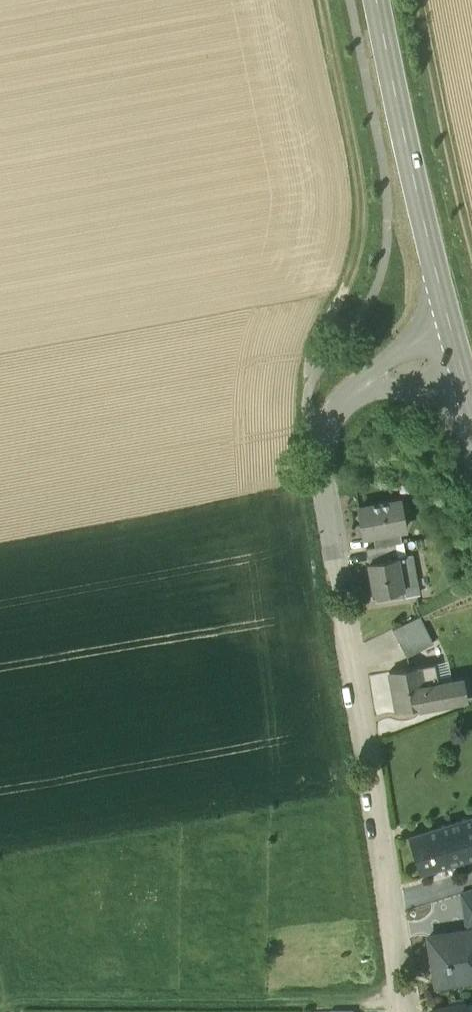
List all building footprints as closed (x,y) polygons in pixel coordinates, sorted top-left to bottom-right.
[(399,500),(358,508),(363,536),(372,535),(399,530),(404,529),(399,500)] [(399,530),(372,535),(374,547),(394,543),(401,542),(399,530)] [(374,547),(365,548),(368,563),(397,558),(394,543),(374,547)] [(411,555),(397,558),(400,574),(413,572),(411,555)] [(397,558),(368,563),(375,601),(417,595),(413,572),(400,574),(397,558)] [(418,616),(392,629),(398,642),(425,629),(418,616)] [(425,629),(398,642),(405,656),(432,643),(425,629)] [(431,665),(419,668),(423,688),(434,686),(431,665)] [(419,666),(389,672),(395,710),(410,707),(410,712),(418,711),(417,706),(426,704),(426,703),(441,700),(439,685),(434,686),(423,688),(419,668),(419,666)] [(458,681),(439,685),(441,700),(463,696),(463,695),(459,683),(458,681)] [(466,681),(459,683),(463,695),(470,693),(466,681)] [(438,826),(445,849),(461,844),(465,858),(471,855),(471,816),(438,826)] [(438,826),(408,835),(419,872),(465,858),(461,844),(445,849),(438,826)] [(461,893),(465,918),(471,917),(471,889),(461,893)] [(428,937),(436,984),(471,978),(471,930),(467,931),(428,937)] [(432,1010),(432,1011),(466,1011),(465,1004),(432,1010)]
